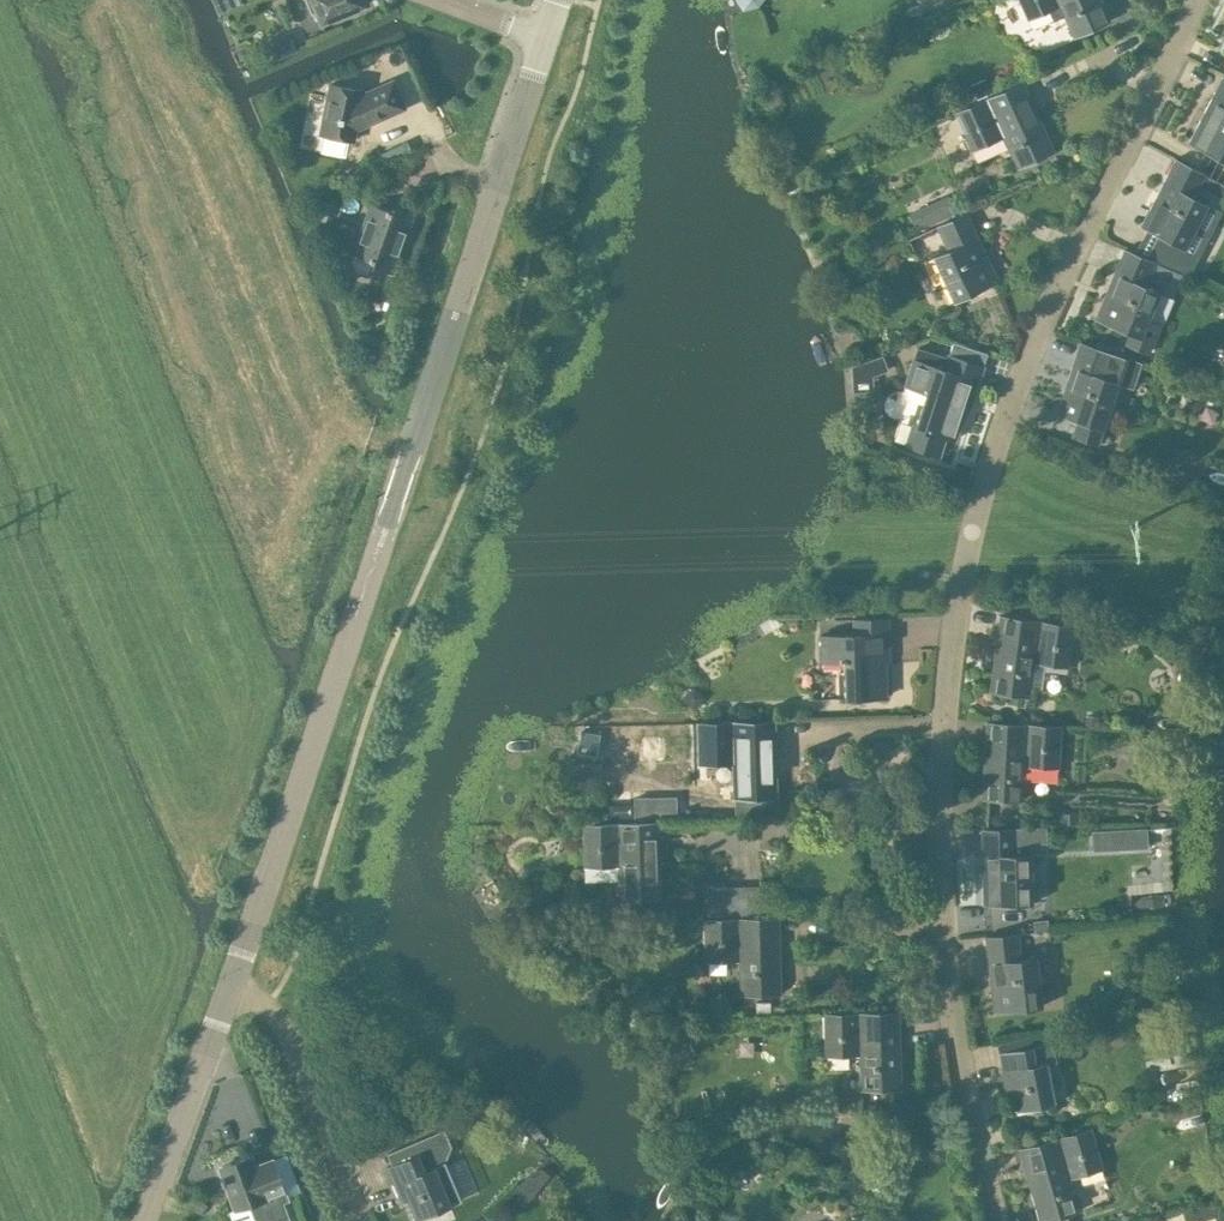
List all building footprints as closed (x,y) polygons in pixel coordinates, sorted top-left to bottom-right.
[(350,10),(365,4),(363,0),(306,0),(311,12),(316,10),(321,22),(336,15),(337,18),(351,13),(350,10)] [(1028,20),(1059,6),(1073,37),(1111,19),(1102,0),(1019,0),(1028,20)] [(288,31),(277,36),(285,55),(296,50),(288,31)] [(1202,116),(1189,142),(1223,160),(1223,76),(1202,116)] [(363,89),(330,82),(319,133),(354,140),(356,129),(405,108),(393,79),(363,93),(363,89)] [(1024,81),(954,113),(972,151),(1003,137),(1016,168),(1055,150),(1024,81)] [(1176,159),(1164,182),(1141,226),(1185,249),(1207,206),(1193,200),(1206,175),(1176,159)] [(372,266),(392,272),(413,212),(393,205),(392,211),(370,203),(353,253),(374,260),(372,266)] [(923,204),(908,211),(917,230),(932,223),(923,204)] [(967,210),(937,224),(948,248),(933,255),(954,300),(1000,279),(967,210)] [(1159,323),(1148,318),(1160,290),(1146,284),(1156,261),(1124,248),(1095,317),(1129,332),(1125,342),(1147,352),(1159,323)] [(1081,340),(1071,369),(1056,412),(1103,429),(1119,383),(1133,388),(1142,362),(1081,340)] [(972,406),(985,365),(984,364),(987,353),(954,342),(948,357),(917,346),(905,384),(926,392),(915,427),(913,426),(906,446),(939,457),(946,437),(955,440),(967,404),(972,406)] [(883,354),(852,366),(853,391),(873,390),(873,376),(888,371),(883,354)] [(1173,466),(1169,478),(1196,488),(1201,475),(1173,466)] [(999,613),(997,635),(989,691),(1030,696),(1035,661),(1070,666),(1075,623),(999,613)] [(889,616),(852,617),(852,632),(821,634),(822,661),(845,660),(846,697),(886,696),(885,648),(890,648),(889,616)] [(693,686),(681,699),(694,711),(706,697),(693,686)] [(1085,715),(1084,726),(1099,727),(1100,716),(1085,715)] [(775,718),(698,721),(699,763),(733,762),(735,797),(777,796),(775,718)] [(986,720),(985,739),(982,798),(1024,800),(1025,765),(1060,767),(1062,724),(986,720)] [(597,756),(601,734),(581,731),(578,753),(597,756)] [(678,815),(677,793),(635,793),(635,815),(678,815)] [(1078,812),(1059,813),(1060,825),(1078,825),(1078,812)] [(660,820),(582,823),(584,865),(619,864),(620,899),(662,898),(660,820)] [(1046,826),(981,828),(981,830),(982,853),(983,904),(1033,903),(1032,852),(1047,852),(1046,826)] [(726,885),(706,886),(708,917),(727,917),(726,887),(726,885)] [(727,917),(708,917),(703,917),(704,959),(739,958),(740,994),(782,992),(780,915),(727,917)] [(1047,919),(1033,920),(1034,930),(1048,928),(1047,919)] [(1064,929),(1050,930),(1051,941),(1065,940),(1064,929)] [(1019,931),(985,936),(995,1012),(1044,1005),(1038,955),(1022,957),(1019,931)] [(902,1087),(900,1010),(824,1013),(825,1055),(859,1054),(860,1089),(902,1087)] [(1074,1028),(1056,1031),(1059,1047),(1077,1044),(1074,1028)] [(1053,1042),(1033,1046),(1033,1045),(999,1051),(1007,1090),(1013,1089),(1016,1109),(1054,1102),(1047,1064),(1056,1062),(1053,1042)] [(656,1054),(653,1060),(655,1065),(660,1068),(666,1067),(669,1061),(667,1055),(662,1053),(656,1054)] [(882,1103),(868,1103),(868,1117),(882,1116),(882,1103)] [(1019,1147),(1039,1220),(1042,1220),(1080,1210),(1070,1177),(1104,1167),(1092,1126),(1019,1147)] [(387,1153),(392,1164),(386,1166),(401,1202),(407,1200),(415,1220),(451,1204),(450,1202),(460,1197),(445,1161),(450,1145),(443,1129),(387,1153)] [(930,1150),(930,1157),(934,1162),(941,1162),(947,1157),(947,1151),(943,1146),(936,1145),(930,1150)] [(252,1154),(219,1166),(234,1208),(250,1202),(257,1220),(289,1220),(281,1197),(286,1195),(273,1158),(255,1165),(252,1154)]
